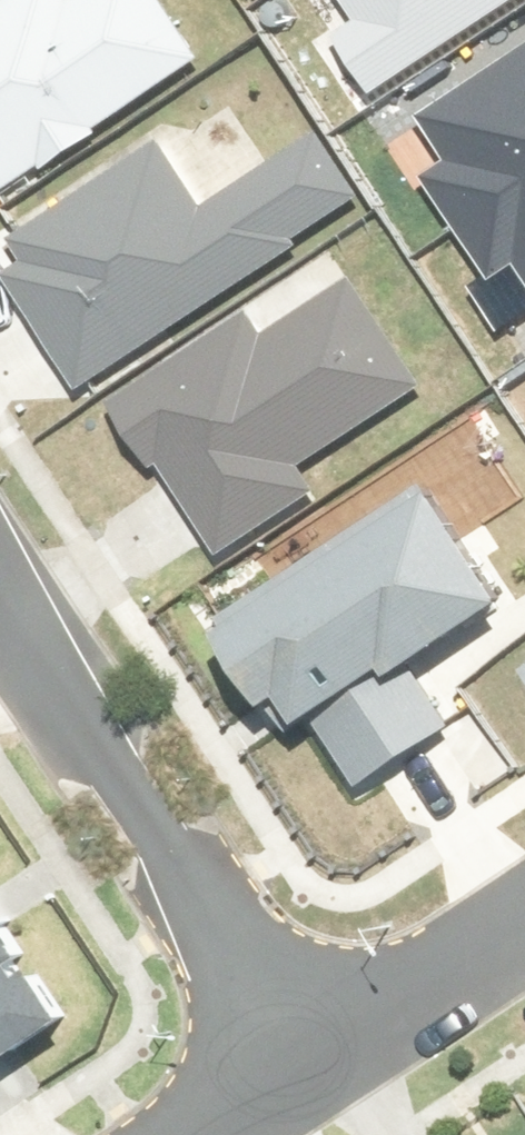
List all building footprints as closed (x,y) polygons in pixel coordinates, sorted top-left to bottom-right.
[(162,0),(88,0),(73,10),(66,0),(0,0),(0,202),(206,64),(162,0)] [(355,28),(334,41),(370,96),(519,0),(337,0),(355,28)] [(421,131),(446,168),(424,183),(493,283),(515,269),(524,284),(524,61),(421,131)] [(363,204),(320,143),(215,219),(164,150),(5,265),(98,395),(363,204)] [(426,393),(358,291),(273,349),(255,322),(123,411),(223,559),(320,494),(306,474),(426,393)] [(523,612),(445,489),(219,631),(267,707),(293,691),(368,809),(474,742),(430,671),(523,612)] [(0,940),(0,1057),(54,1022),(0,940)]
